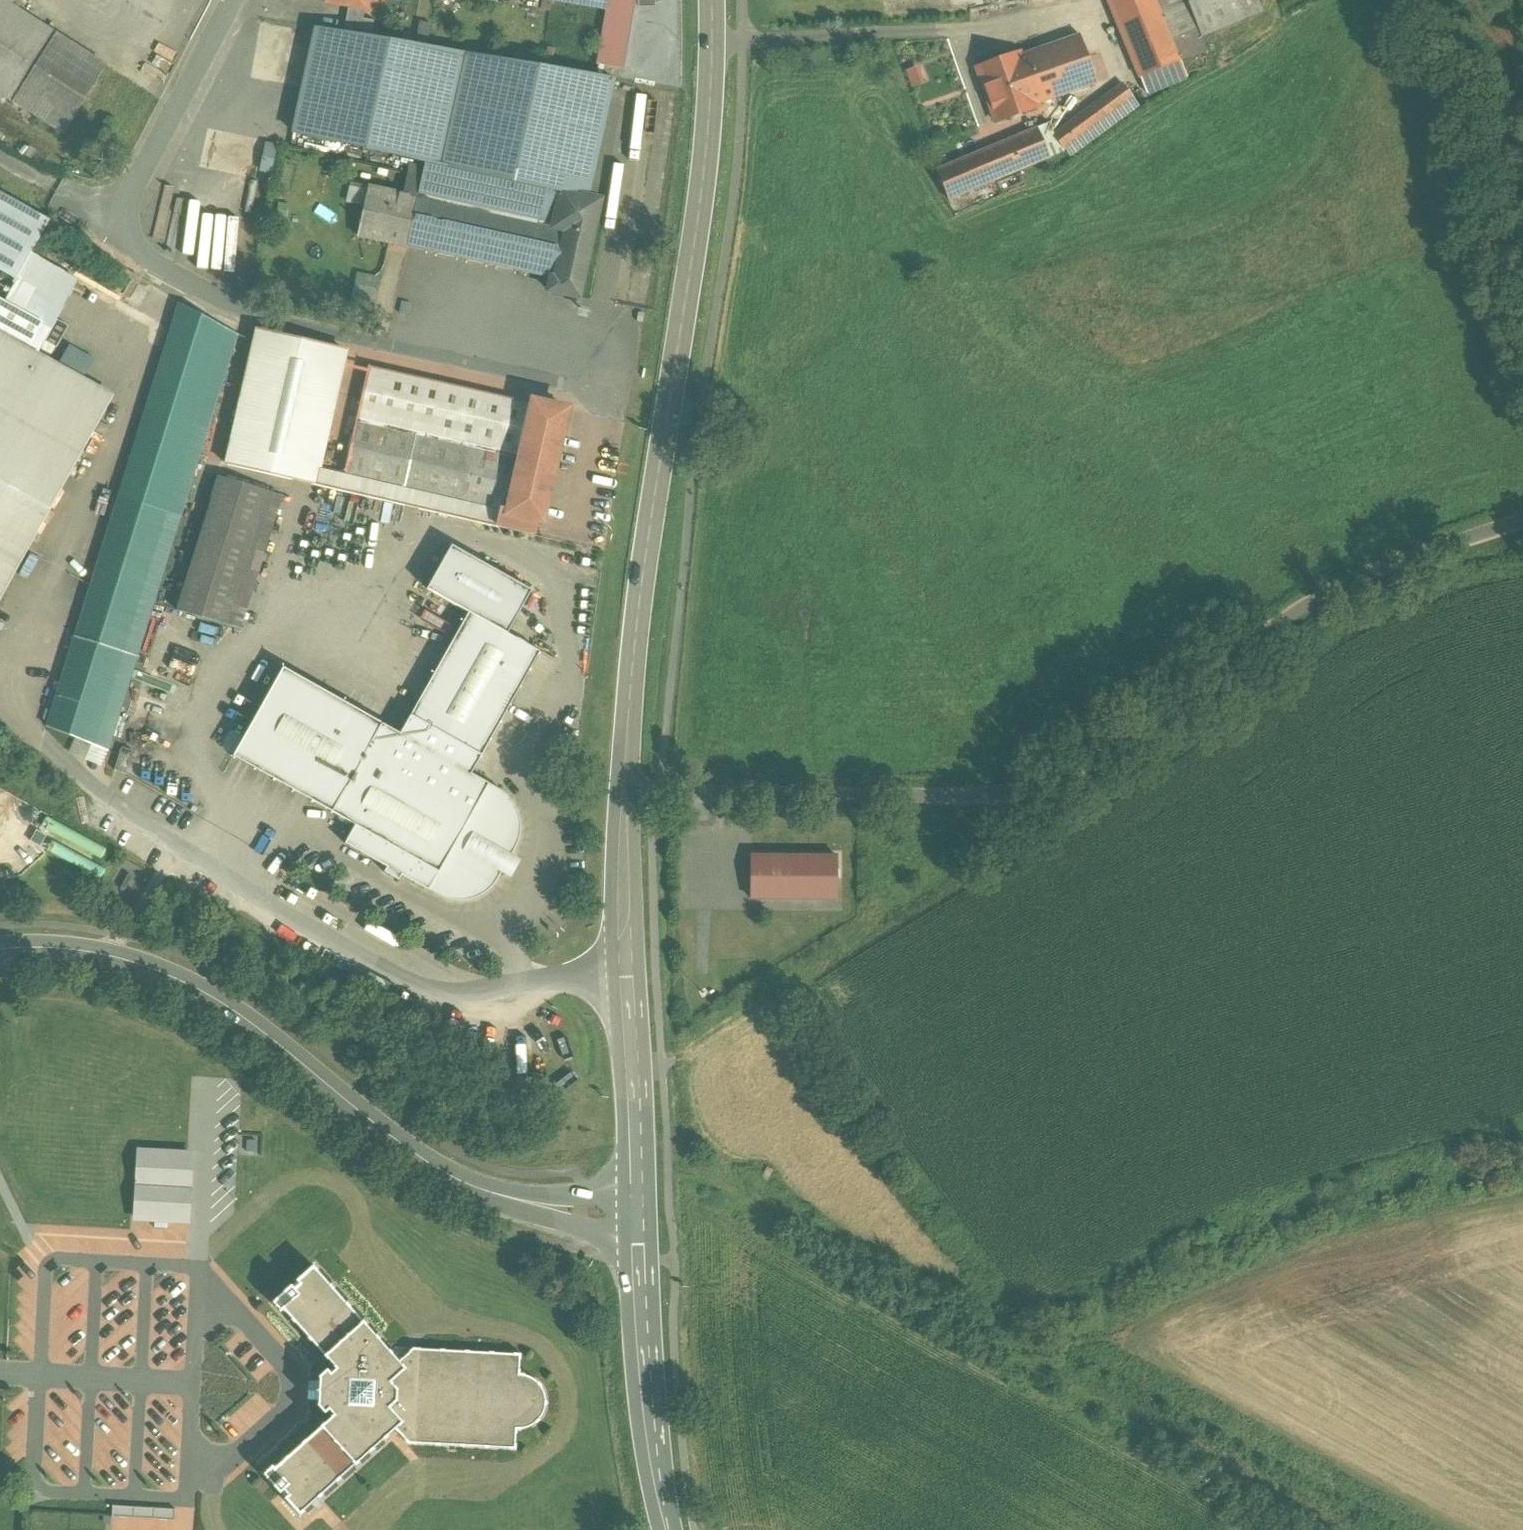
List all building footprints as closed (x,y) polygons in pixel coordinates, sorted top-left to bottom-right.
[(60,135),(102,68),(7,10),(14,0),(0,0),(0,98),(60,135)] [(320,9),(366,17),(369,0),(322,0),(320,9)] [(1140,80),(1205,54),(1201,43),(1262,19),(1254,0),(1109,0),(1140,80)] [(614,76),(311,23),(290,144),(408,165),(403,190),(402,194),(560,228),(598,235),(604,197),(593,195),(614,76)] [(1074,38),(972,73),(990,124),(1092,89),(1074,38)] [(904,70),(911,88),(929,81),(921,62),(904,70)] [(1132,103),(1119,86),(1052,139),(1066,156),(1132,103)] [(1034,132),(938,171),(951,201),(1047,163),(1034,132)] [(597,237),(367,187),(355,238),(549,281),(547,296),(583,303),(597,237)] [(0,188),(0,342),(31,359),(78,276),(28,249),(47,214),(0,188)] [(356,273),(348,304),(367,309),(375,277),(356,273)] [(236,341),(171,322),(55,730),(119,749),(236,341)] [(344,352),(253,333),(224,469),(477,523),(543,537),(571,406),(527,396),(524,410),(340,371),(344,352)] [(102,399),(31,359),(0,342),(0,581),(102,399)] [(280,499),(216,479),(176,611),(239,630),(280,499)] [(423,589),(471,617),(400,740),(284,673),(236,756),(433,870),(482,787),(464,777),(538,650),(511,635),(536,592),(465,551),(451,543),(423,589)] [(505,803),(482,787),(433,870),(422,893),(447,904),(465,904),(485,895),(500,878),(509,859),(515,843),(515,824),(505,803)] [(835,847),(750,848),(751,898),(836,896),(835,847)] [(192,1154),(135,1151),(132,1224),(188,1227),(192,1154)] [(396,1368),(310,1272),(273,1304),(334,1372),(325,1378),(321,1373),(314,1381),(312,1410),(317,1418),(324,1411),(332,1421),(262,1480),(295,1520),(393,1432),(407,1445),(513,1450),(514,1432),(518,1431),(526,1428),(536,1422),(542,1414),(543,1402),(542,1393),(536,1386),(527,1380),(518,1377),(519,1357),(410,1351),(396,1368)]
